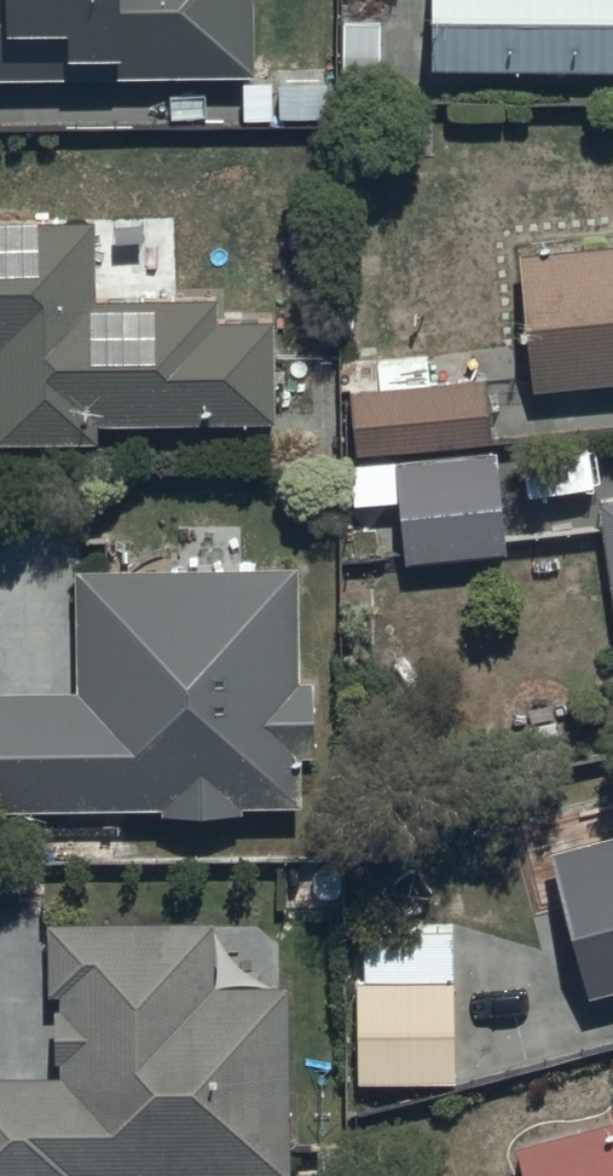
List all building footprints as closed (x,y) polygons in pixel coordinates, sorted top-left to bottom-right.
[(251,59),(250,0),(0,0),(0,62),(251,59)] [(428,64),(612,64),(612,0),(428,0),(428,64)] [(91,405),(272,404),(272,304),(211,305),(212,283),(90,283),(90,204),(0,204),(0,424),(91,423),(91,405)] [(511,237),(525,375),(612,366),(612,227),(511,237)] [(351,443),(484,430),(477,362),(344,375),(351,443)] [(484,430),(351,443),(351,450),(342,451),(346,492),(394,488),(399,547),(500,538),(490,437),(485,438),(484,430)] [(593,488),(612,643),(612,485),(593,488)] [(72,553),(73,674),(0,676),(0,793),(156,791),(156,795),(238,794),(238,789),(295,788),(294,739),(308,739),(307,662),(294,663),(293,550),(72,553)] [(570,827),(556,846),(584,955),(612,963),(612,816),(570,827)] [(286,974),(206,973),(207,905),(49,903),(48,1059),(0,1058),(0,1174),(74,1174),(75,1160),(285,1161),(286,974)] [(450,967),(351,967),(351,1069),(450,1069),(450,967)] [(528,1175),(612,1175),(612,1089),(602,1092),(605,1103),(515,1127),(528,1175)]
